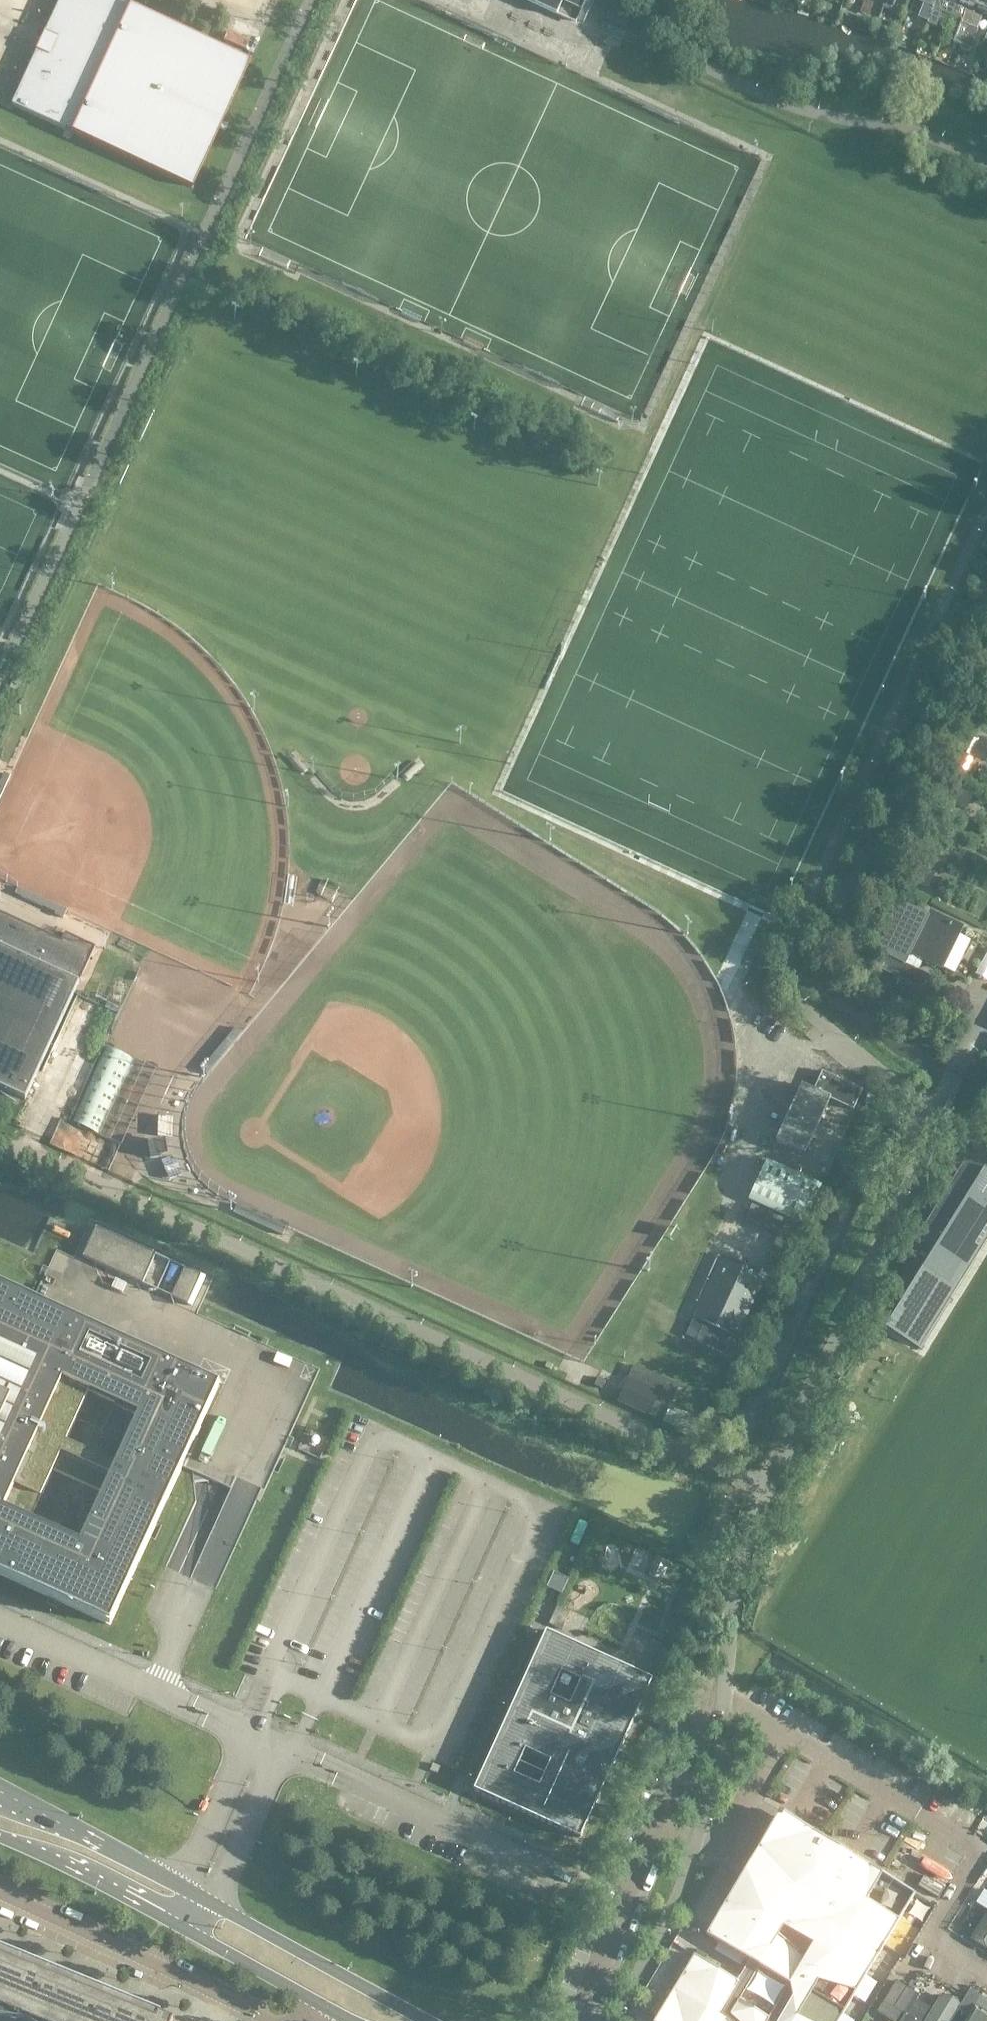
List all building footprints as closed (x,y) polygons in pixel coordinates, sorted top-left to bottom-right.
[(12,105),(192,188),(193,186),(192,185),(248,62),(249,63),(250,61),(118,0),(63,0),(48,33),(44,32),(36,51),(39,52),(15,104),(13,103),(12,105)] [(47,23),(58,0),(49,0),(40,20),(47,23)] [(575,24),(576,22),(577,22),(587,0),(522,0),(575,24)] [(866,0),(861,12),(869,15),(873,3),(866,0)] [(883,6),(890,9),(893,0),(886,0),(883,6)] [(914,0),(923,4),(917,18),(928,22),(936,0),(914,0)] [(927,24),(936,27),(941,13),(951,16),(957,0),(936,0),(928,22),(927,24)] [(951,16),(961,20),(953,42),(961,45),(978,0),(957,0),(951,16)] [(961,45),(959,49),(969,52),(983,15),(986,17),(986,0),(978,0),(961,45)] [(0,1088),(25,1099),(95,947),(65,933),(61,940),(0,912),(0,1088)] [(907,965),(912,953),(939,967),(959,926),(931,913),(925,925),(898,913),(874,962),(922,987),(927,976),(907,965)] [(105,1046),(70,1121),(98,1134),(133,1059),(105,1046)] [(821,1071),(812,1090),(801,1085),(775,1141),(804,1155),(829,1099),(852,1110),(861,1090),(821,1071)] [(868,1093),(863,1102),(869,1105),(874,1096),(868,1093)] [(159,1141),(147,1142),(150,1158),(162,1156),(159,1141)] [(821,1185),(766,1160),(748,1200),(803,1225),(821,1185)] [(976,1178),(962,1170),(962,1169),(921,1236),(937,1246),(886,1328),(920,1349),(951,1299),(949,1298),(943,1294),(986,1223),(986,1185),(976,1178)] [(155,1254),(96,1227),(82,1256),(142,1284),(155,1254)] [(110,1625),(149,1538),(155,1540),(162,1526),(156,1523),(182,1466),(191,1470),(195,1502),(165,1567),(216,1590),(256,1501),(259,1502),(273,1472),(278,1474),(285,1458),(280,1456),(319,1370),(248,1337),(250,1332),(235,1325),(232,1330),(197,1314),(73,1257),(56,1249),(48,1268),(43,1266),(39,1275),(43,1278),(40,1285),(35,1282),(27,1299),(15,1293),(17,1287),(8,1283),(6,1287),(10,1289),(10,1291),(0,1286),(0,1575),(110,1625)] [(722,1257),(694,1317),(704,1322),(694,1343),(723,1357),(733,1335),(736,1337),(764,1277),(722,1257)] [(201,1275),(184,1268),(171,1297),(188,1305),(201,1275)] [(602,1389),(605,1381),(598,1378),(594,1385),(595,1385),(602,1389)] [(628,1378),(617,1400),(676,1428),(679,1420),(665,1413),(672,1398),(628,1378)] [(549,1585),(563,1591),(569,1577),(555,1572),(549,1585)] [(549,1624),(562,1630),(570,1612),(557,1606),(549,1624)] [(521,1685),(513,1703),(473,1790),(580,1838),(652,1680),(545,1631),(521,1685)] [(740,1877),(734,1887),(738,1890),(729,1906),(725,1903),(706,1935),(749,1961),(737,1981),(697,1959),(687,1975),(683,1972),(655,2019),(658,2020),(832,2020),(839,2010),(843,2013),(859,1987),(854,1985),(868,1961),(873,1964),(915,1894),(790,1819),(752,1883),(740,1877)] [(944,1888),(930,1879),(929,1878),(924,1876),(917,1886),(938,1898),(944,1888)] [(962,1930),(979,1941),(986,1928),(986,1890),(962,1930)] [(0,1949),(0,2016),(27,2020),(28,2020),(172,2020),(173,2020),(0,1949)] [(958,2007),(923,1985),(901,2020),(949,2020),(958,2007)] [(974,2006),(964,2020),(986,2020),(986,2015),(974,2006)]
